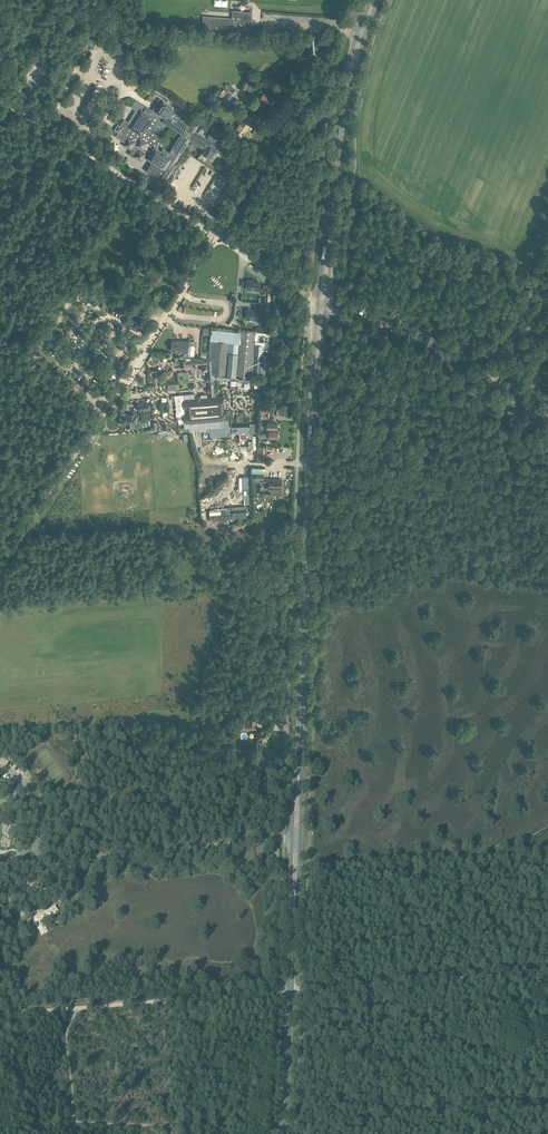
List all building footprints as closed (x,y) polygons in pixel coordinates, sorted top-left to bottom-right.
[(252,13),(241,12),(240,13),(233,12),(233,18),(203,16),(202,28),(232,30),(232,26),(245,27),(245,31),(250,31),(250,28),(251,28),(252,13)] [(238,92),(231,87),(230,88),(228,86),(226,87),(219,96),(222,98),(221,99),(229,105),(238,92)] [(264,103),(268,106),(273,99),(264,93),(261,90),(257,95),(260,98),(259,100),(262,102),(261,103),(263,104),(264,103)] [(131,124),(124,120),(120,127),(122,128),(116,137),(123,141),(123,140),(125,141),(123,145),(131,150),(129,154),(133,157),(142,162),(146,156),(148,158),(153,161),(147,171),(165,182),(172,172),(175,173),(175,172),(178,174),(180,170),(177,169),(178,168),(175,166),(176,164),(175,163),(188,143),(187,142),(188,139),(212,154),(218,146),(195,131),(198,126),(189,120),(186,124),(169,113),(172,107),(164,101),(163,103),(163,104),(161,106),(154,117),(151,114),(153,111),(136,101),(132,107),(138,111),(131,124)] [(214,122),(222,128),(224,124),(216,118),(214,117),(212,121),(214,122)] [(247,139),(250,134),(246,131),(250,125),(242,120),(233,132),(241,138),(242,136),(247,139)] [(171,245),(164,255),(176,263),(183,252),(171,245)] [(156,282),(161,274),(148,265),(143,274),(156,282)] [(259,281),(248,280),(247,289),(258,290),(259,281)] [(546,285),(539,293),(543,297),(547,291),(547,287),(546,285)] [(532,300),(532,289),(528,289),(528,295),(523,295),(524,300),(532,300)] [(522,309),(515,305),(507,318),(515,323),(522,309)] [(258,311),(247,310),(246,318),(257,319),(258,311)] [(381,313),(378,320),(390,325),(393,318),(381,313)] [(528,318),(520,329),(527,334),(535,323),(528,318)] [(402,325),(406,327),(403,334),(407,336),(412,325),(404,321),(402,325)] [(425,330),(416,326),(412,337),(416,339),(419,333),(423,334),(425,330)] [(259,331),(239,329),(238,344),(235,377),(238,378),(237,382),(248,383),(249,379),(252,379),(252,376),(254,376),(259,331)] [(439,338),(431,335),(427,347),(431,348),(433,341),(437,342),(439,338)] [(187,352),(188,341),(178,340),(178,342),(173,341),(172,351),(187,352)] [(238,344),(213,341),(211,359),(210,375),(213,375),(235,377),(238,344)] [(443,358),(455,363),(459,355),(446,350),(443,358)] [(215,396),(213,375),(210,375),(211,359),(186,361),(186,360),(180,360),(181,367),(186,367),(186,366),(193,365),(193,367),(198,366),(198,365),(201,365),(202,372),(208,371),(208,377),(207,377),(207,382),(208,382),(209,389),(207,389),(208,393),(209,393),(209,397),(215,396)] [(501,384),(507,391),(516,383),(510,377),(501,384)] [(485,381),(494,387),(496,383),(487,378),(485,381)] [(526,390),(537,399),(545,390),(541,386),(536,391),(530,386),(526,390)] [(523,396),(518,388),(505,396),(509,403),(523,396)] [(185,414),(186,423),(224,420),(223,397),(184,400),(185,409),(186,409),(186,414),(185,414)] [(142,403),(139,403),(139,411),(142,411),(145,411),(147,409),(150,409),(150,402),(146,402),(146,403),(142,403)] [(127,427),(134,427),(134,424),(137,424),(136,414),(126,415),(125,414),(123,414),(122,415),(121,415),(121,416),(120,417),(120,419),(122,421),(122,425),(127,424),(127,427)] [(277,432),(277,430),(277,424),(267,423),(267,429),(268,429),(268,432),(269,432),(269,433),(266,433),(266,436),(269,436),(269,438),(278,438),(278,432),(277,432)] [(281,490),(281,479),(263,478),(263,475),(256,474),(256,480),(262,480),(262,483),(268,483),(268,489),(281,490)] [(244,727),(244,716),(234,716),(234,727),(244,727)] [(258,730),(258,740),(261,740),(261,744),(266,744),(266,741),(267,730),(258,730)]
